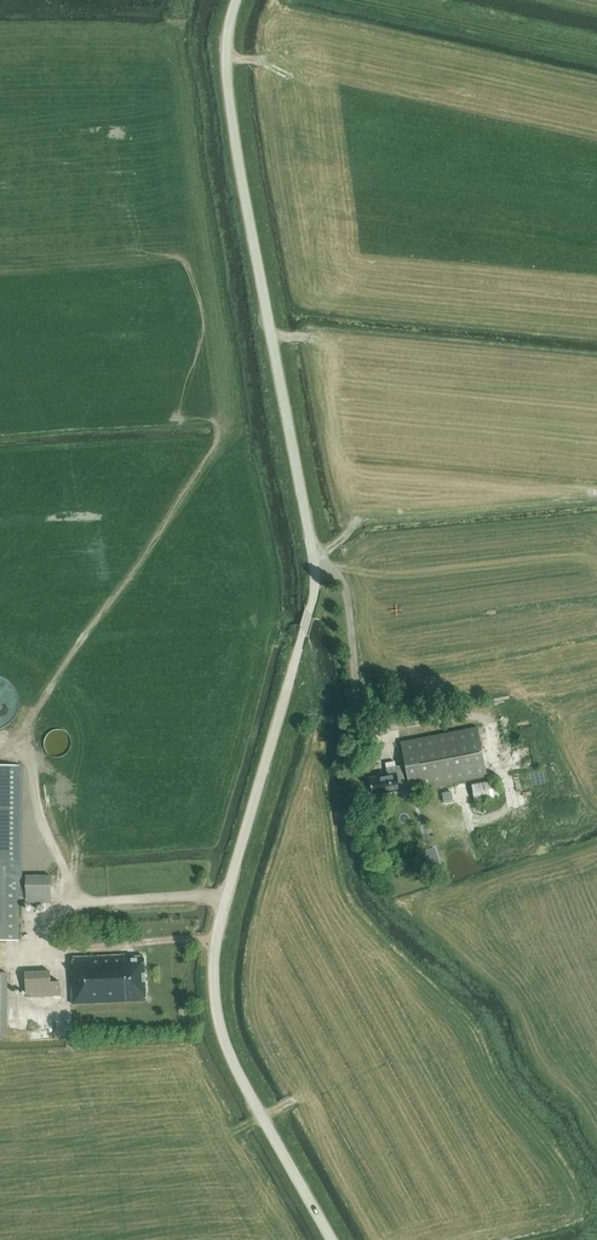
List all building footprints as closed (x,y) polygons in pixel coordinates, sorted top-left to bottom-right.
[(19,695),(8,695),(8,701),(4,701),(5,708),(0,708),(0,725),(10,725),(10,716),(20,716),(19,695)] [(411,791),(488,776),(479,727),(402,742),(406,764),(387,768),(389,774),(370,778),(373,795),(401,790),(400,788),(410,786),(411,791)] [(72,731),(53,730),(52,750),(70,751),(72,731)] [(0,767),(0,940),(18,940),(18,899),(26,899),(26,902),(50,903),(51,876),(26,876),(26,877),(19,877),(19,767),(0,767)] [(475,800),(500,795),(496,781),(472,786),(475,800)] [(73,1004),(146,1000),(144,956),(128,957),(128,954),(73,957),(73,970),(71,970),(73,1004)] [(25,972),(25,975),(13,975),(14,989),(26,989),(26,997),(61,995),(60,982),(51,982),(50,971),(25,972)] [(0,972),(0,1035),(7,1035),(8,972),(0,972)] [(11,1006),(11,1018),(26,1018),(26,1006),(11,1006)]
